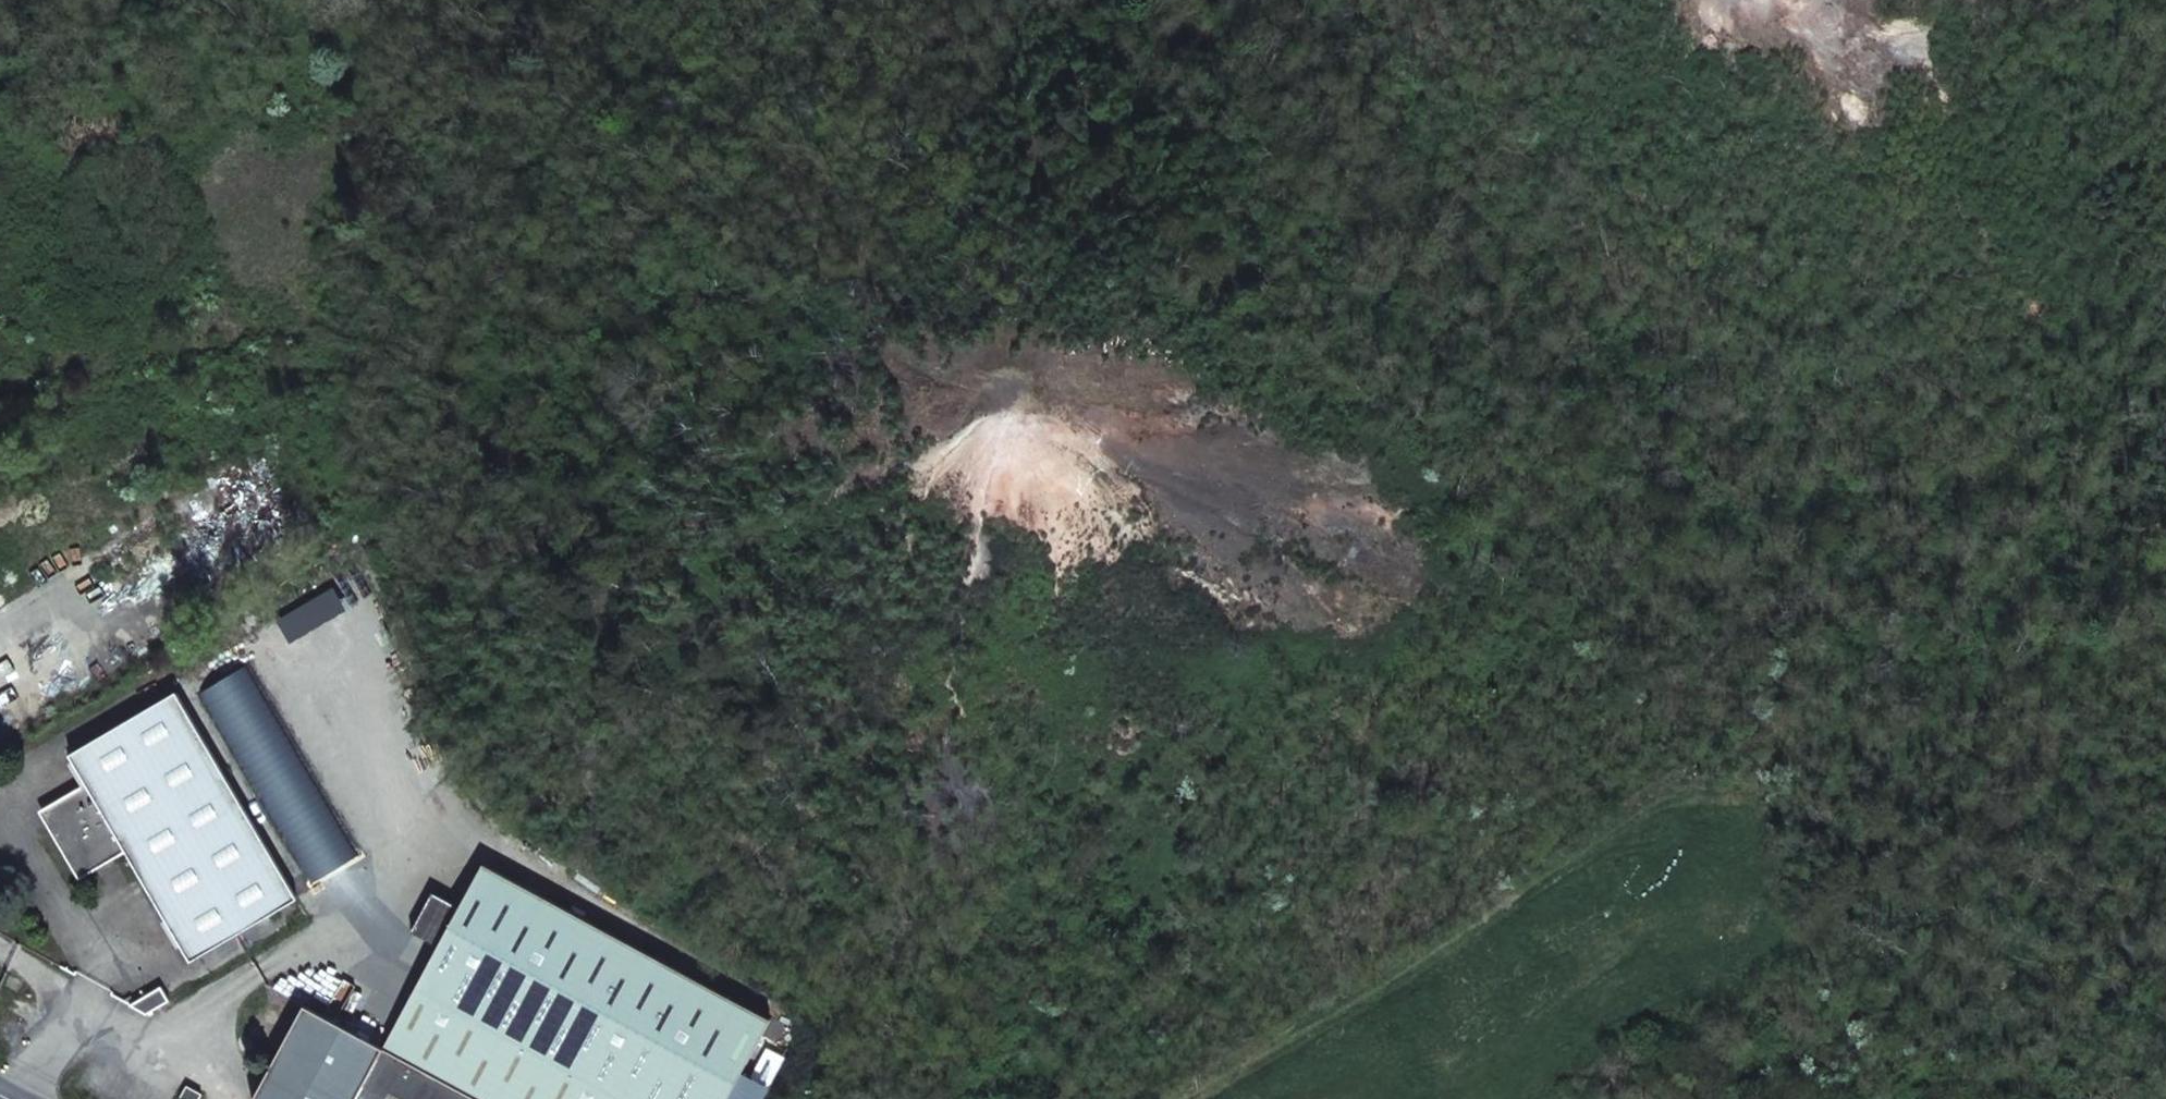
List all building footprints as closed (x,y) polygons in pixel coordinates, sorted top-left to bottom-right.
[(177,694),(71,756),(88,784),(68,795),(72,802),(60,808),(58,805),(44,813),(49,821),(46,823),(56,839),(57,832),(81,871),(124,846),(191,961),(297,898),(177,694)] [(620,1098),(729,1098),(766,1030),(483,867),(461,908),(434,894),(413,932),(440,946),(417,989),(620,1098)] [(161,987),(131,1006),(149,1015),(169,1001),(161,987)] [(618,1098),(620,1098),(417,989),(416,990),(618,1098)] [(416,990),(384,1052),(306,1006),(255,1098),(618,1098),(416,990)] [(387,1032),(374,1024),(368,1034),(382,1041),(387,1032)] [(180,1098),(200,1098),(202,1095),(188,1086),(180,1098)]
